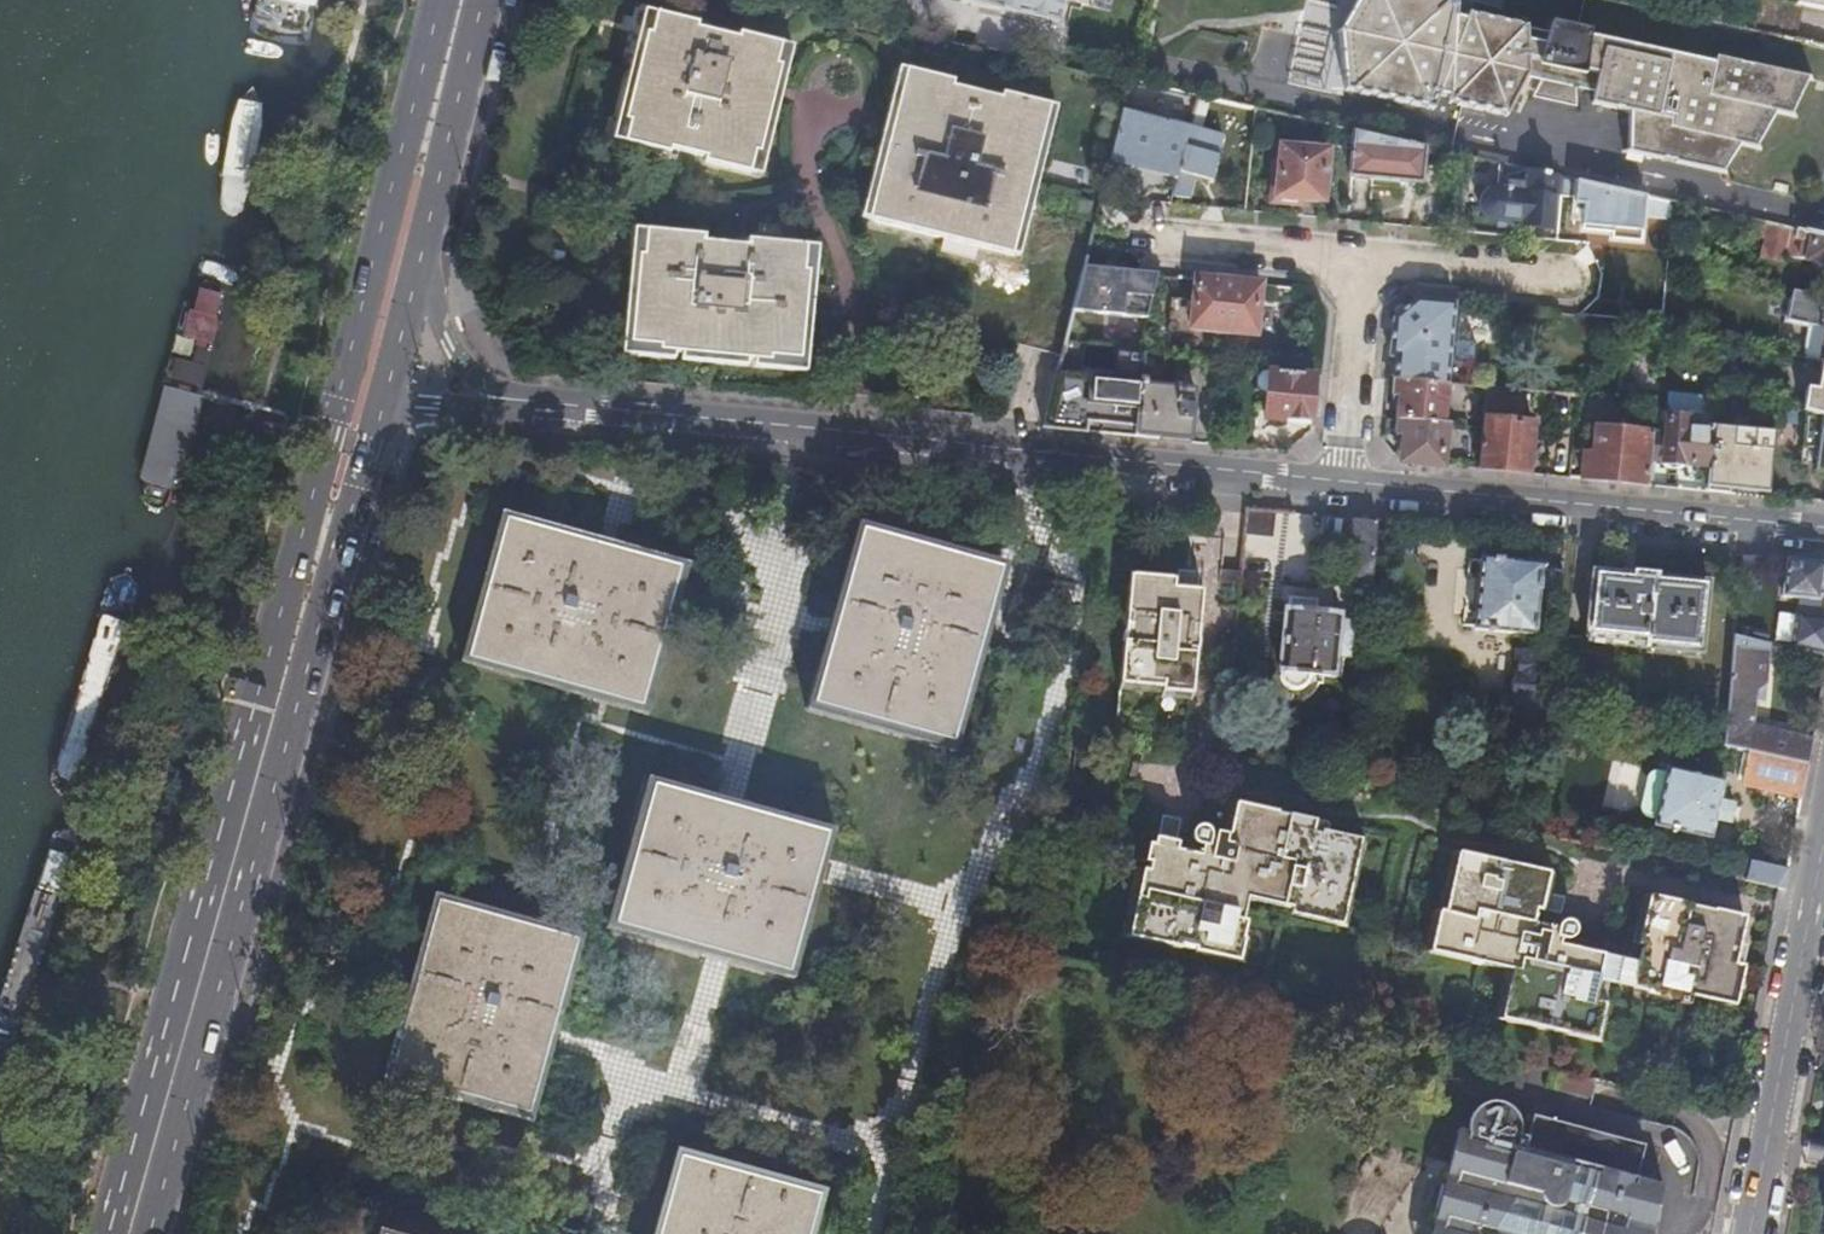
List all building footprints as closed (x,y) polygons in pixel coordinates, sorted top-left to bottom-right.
[(250,29),(279,41),(311,43),(321,0),(257,0),(250,29)] [(958,3),(1054,24),(1059,0),(959,0),(958,3)] [(1537,80),(1573,88),(1591,92),(1589,105),(1625,114),(1626,154),(1718,175),(1737,148),(1752,152),(1772,115),(1786,118),(1803,81),(1711,60),(1710,65),(1587,37),(1588,33),(1550,25),(1547,35),(1467,16),(1464,22),(1456,20),(1456,5),(1437,0),(1358,0),(1339,34),(1341,93),(1429,114),(1436,98),(1444,100),(1446,106),(1503,119),(1526,78),(1537,80)] [(1792,6),(1823,12),(1823,0),(1793,0),(1792,6)] [(696,27),(653,16),(642,13),(608,142),(621,145),(667,156),(669,151),(703,159),(702,165),(748,176),(761,179),(792,50),(779,47),(737,36),(736,41),(695,31),(696,27)] [(859,219),(872,222),(1008,255),(1021,258),(1057,108),(1045,105),(1002,94),(1001,101),(951,88),(952,83),(909,72),(897,69),(859,219)] [(1573,88),(1537,80),(1529,101),(1573,110),(1573,88)] [(262,108),(254,90),(242,108),(236,121),(229,152),(222,186),(221,204),(225,215),(231,219),(238,219),(245,211),(248,202),(253,186),(260,154),(263,121),(262,108)] [(1187,130),(1121,113),(1110,158),(1176,174),(1187,130)] [(1221,139),(1187,130),(1176,174),(1209,182),(1221,139)] [(1419,186),(1423,149),(1351,133),(1347,179),(1370,181),(1369,189),(1415,193),(1416,186),(1419,186)] [(1270,164),(1268,177),(1276,178),(1274,199),(1319,204),(1324,152),(1279,148),(1277,164),(1270,164)] [(1176,174),(1110,158),(1108,165),(1175,182),(1176,174)] [(1541,196),(1543,175),(1526,172),(1525,185),(1508,184),(1507,188),(1496,188),(1495,191),(1491,192),(1486,194),(1483,197),(1481,200),(1479,205),(1480,209),(1481,214),(1484,217),(1488,220),(1492,221),(1496,221),(1495,230),(1520,233),(1521,227),(1548,229),(1551,198),(1541,196)] [(1637,246),(1642,197),(1573,182),(1570,212),(1580,214),(1578,234),(1607,237),(1607,243),(1637,246)] [(1782,264),(1790,230),(1752,222),(1748,239),(1755,241),(1752,257),(1782,264)] [(1794,231),(1793,239),(1800,242),(1797,260),(1823,266),(1823,237),(1794,231)] [(815,248),(803,247),(745,242),(744,248),(701,244),(701,238),(643,233),(629,232),(618,359),(804,376),(815,248)] [(1134,274),(1081,269),(1070,313),(1144,319),(1155,276),(1134,274)] [(1257,286),(1191,280),(1189,306),(1187,331),(1253,337),(1257,286)] [(1788,301),(1784,319),(1801,324),(1822,327),(1818,362),(1820,362),(1823,363),(1823,300),(1791,293),(1788,301)] [(1451,364),(1457,305),(1413,301),(1391,320),(1387,359),(1394,360),(1391,381),(1442,386),(1467,389),(1469,366),(1451,364)] [(1187,331),(1189,306),(1171,304),(1169,329),(1187,331)] [(1042,422),(1041,428),(1132,437),(1138,381),(1140,357),(1134,356),(1115,354),(1113,354),(1111,375),(1106,380),(1054,374),(1042,422)] [(1820,362),(1813,392),(1803,390),(1799,412),(1804,414),(1823,419),(1823,363),(1820,362)] [(209,372),(174,365),(145,483),(143,498),(150,511),(159,514),(170,510),(178,500),(182,483),(209,372)] [(1307,425),(1312,377),(1265,373),(1261,420),(1307,425)] [(1138,381),(1132,437),(1186,442),(1189,413),(1193,413),(1194,401),(1190,401),(1191,392),(1182,390),(1183,383),(1172,382),(1171,389),(1141,386),(1142,381),(1138,381)] [(1439,424),(1442,386),(1391,381),(1389,397),(1397,399),(1393,436),(1400,438),(1397,463),(1438,467),(1442,425),(1439,424)] [(1522,394),(1482,390),(1473,470),(1524,475),(1529,426),(1518,424),(1522,394)] [(1662,418),(1650,416),(1648,435),(1646,462),(1659,463),(1659,466),(1662,470),(1673,471),(1678,469),(1678,465),(1706,468),(1710,430),(1684,427),(1684,420),(1685,413),(1663,411),(1662,418)] [(1804,414),(1799,447),(1815,449),(1812,471),(1814,472),(1817,477),(1823,478),(1823,419),(1804,414)] [(1710,427),(1710,430),(1706,468),(1704,493),(1719,494),(1764,498),(1770,433),(1710,427)] [(1585,428),(1581,456),(1589,457),(1593,429),(1585,428)] [(1646,462),(1648,435),(1593,429),(1589,457),(1581,456),(1578,480),(1643,487),(1646,462)] [(499,516),(456,668),(645,718),(687,569),(499,516)] [(1372,524),(1347,521),(1341,584),(1366,586),(1372,524)] [(857,525),(805,715),(948,754),(1001,565),(857,525)] [(1375,526),(1373,545),(1389,547),(1391,527),(1375,526)] [(1557,603),(1559,576),(1539,574),(1539,568),(1480,562),(1472,634),(1478,635),(1476,654),(1519,659),(1523,655),(1525,640),(1531,641),(1536,600),(1557,603)] [(1756,563),(1739,562),(1735,598),(1753,600),(1756,563)] [(1785,564),(1782,601),(1809,604),(1807,621),(1795,619),(1791,651),(1823,659),(1823,624),(1819,624),(1822,603),(1823,603),(1823,568),(1785,564)] [(1582,642),(1643,648),(1642,653),(1699,658),(1707,587),(1650,581),(1590,576),(1582,642)] [(116,581),(109,587),(54,781),(56,790),(61,796),(68,796),(76,792),(81,784),(140,595),(135,585),(131,579),(126,579),(116,581)] [(1200,597),(1174,594),(1173,594),(1173,585),(1130,582),(1121,689),(1162,693),(1161,697),(1192,699),(1200,597)] [(1175,582),(1174,594),(1200,597),(1201,585),(1175,582)] [(1353,588),(1352,602),(1364,603),(1366,589),(1353,588)] [(1284,612),(1278,674),(1279,679),(1280,685),(1283,688),(1286,691),(1290,692),(1295,692),(1299,691),(1303,689),(1306,686),(1308,682),(1310,678),(1331,680),(1334,659),(1352,661),(1356,625),(1337,623),(1337,617),(1315,615),(1315,605),(1288,602),(1286,612),(1284,612)] [(1806,771),(1811,744),(1750,730),(1753,704),(1754,694),(1764,688),(1768,646),(1732,638),(1721,752),(1747,758),(1806,771)] [(1517,719),(1544,722),(1545,713),(1550,662),(1523,660),(1517,719)] [(1764,688),(1754,694),(1753,704),(1762,705),(1764,688)] [(1497,719),(1494,750),(1512,752),(1516,720),(1497,719)] [(1741,789),(1800,802),(1806,771),(1747,758),(1741,789)] [(1140,765),(1134,793),(1142,795),(1147,767),(1140,765)] [(1655,823),(1653,831),(1709,843),(1714,824),(1728,827),(1732,808),(1717,805),(1721,785),(1665,773),(1664,780),(1655,823)] [(1655,823),(1664,780),(1651,778),(1645,782),(1638,814),(1642,820),(1655,823)] [(827,833),(651,786),(610,934),(786,982),(827,833)] [(1129,951),(1189,964),(1190,960),(1202,963),(1202,966),(1254,977),(1259,953),(1249,950),(1252,933),(1249,933),(1253,913),(1289,920),(1287,926),(1356,939),(1372,852),(1332,844),(1334,833),(1243,814),(1234,855),(1229,853),(1231,846),(1219,843),(1217,851),(1211,850),(1208,867),(1185,863),(1186,856),(1183,855),(1187,831),(1169,827),(1164,852),(1162,854),(1161,858),(1149,856),(1145,875),(1157,877),(1156,885),(1143,883),(1129,951)] [(55,837),(0,1006),(0,1051),(4,1052),(21,1037),(81,844),(71,831),(55,837)] [(1606,854),(1588,850),(1587,858),(1604,861),(1606,854)] [(1442,916),(1434,958),(1518,973),(1515,995),(1505,993),(1498,1028),(1608,1049),(1615,1012),(1596,1008),(1600,985),(1684,1002),(1682,1011),(1691,1013),(1693,1004),(1720,1009),(1718,1017),(1728,1018),(1730,1011),(1738,1012),(1745,972),(1722,967),(1723,963),(1746,968),(1750,950),(1743,949),(1748,924),(1717,918),(1717,920),(1692,915),(1692,913),(1643,903),(1633,953),(1647,956),(1644,969),(1561,953),(1566,930),(1540,925),(1543,912),(1568,917),(1572,898),(1560,896),(1563,878),(1460,858),(1448,916),(1442,916)] [(1720,880),(1782,893),(1786,873),(1724,860),(1720,880)] [(437,900),(386,1087),(535,1132),(588,943),(437,900)] [(1217,994),(1216,999),(1234,1003),(1235,998),(1217,994)] [(1662,1038),(1658,1065),(1666,1067),(1671,1040),(1662,1038)] [(1537,1073),(1554,1077),(1556,1069),(1539,1066),(1537,1073)] [(1662,1188),(1635,1180),(1644,1147),(1531,1118),(1526,1135),(1518,1133),(1517,1127),(1515,1121),(1512,1115),(1507,1111),(1502,1108),(1496,1106),(1490,1105),(1483,1107),(1477,1110),(1472,1114),(1468,1119),(1466,1125),(1465,1132),(1465,1138),(1440,1233),(1650,1233),(1662,1188)] [(1806,1141),(1802,1159),(1823,1163),(1823,1144),(1806,1141)] [(654,1233),(814,1233),(825,1195),(677,1156),(654,1233)] [(1816,1233),(1823,1233),(1823,1193),(1816,1233)]
